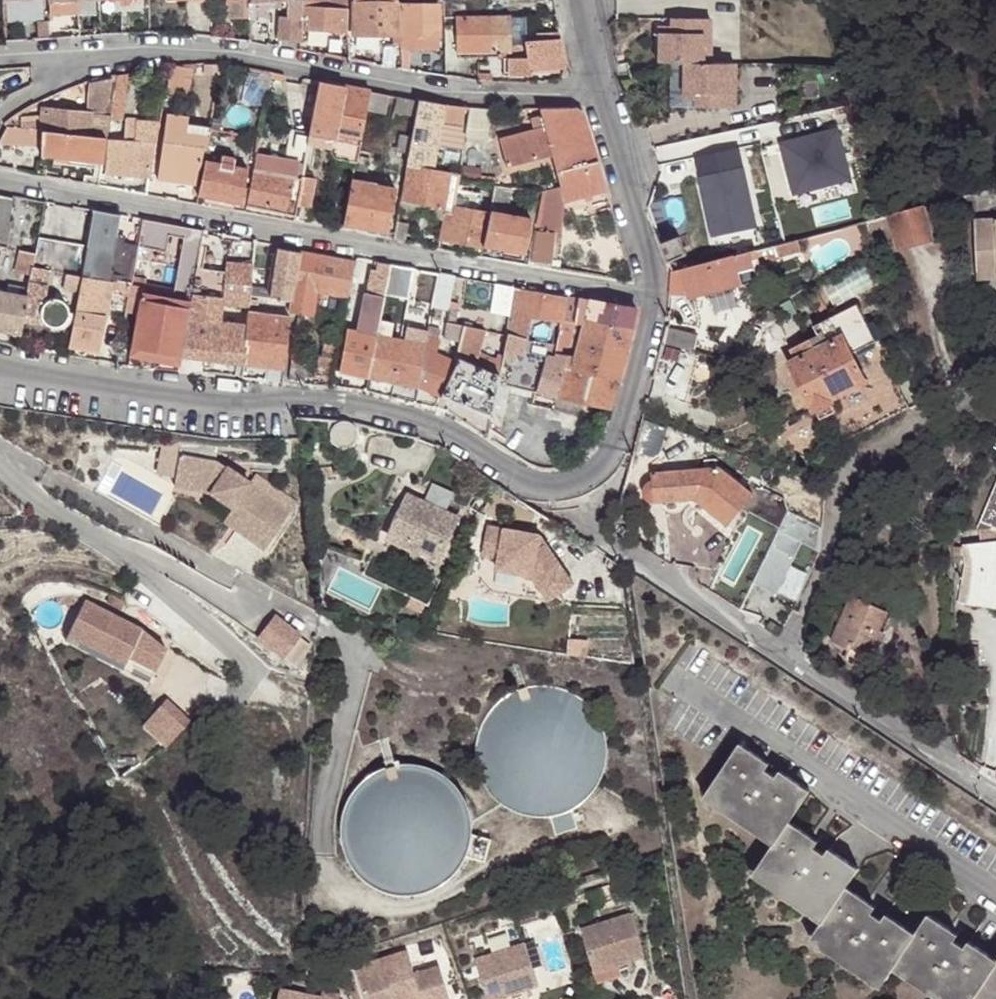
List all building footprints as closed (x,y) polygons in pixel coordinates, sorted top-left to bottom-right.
[(49,16),(79,15),(78,1),(99,1),(99,0),(48,0),(49,16)] [(250,18),(251,3),(250,0),(227,0),(227,4),(230,4),(230,19),(250,18)] [(251,3),(284,2),(284,17),(277,18),(277,38),(300,40),(300,30),(299,0),(250,0),(251,3)] [(300,30),(345,33),(347,9),(324,8),(323,0),(299,0),(300,30)] [(352,35),(398,35),(397,0),(380,0),(380,2),(353,2),(352,35)] [(398,36),(399,69),(407,71),(408,45),(435,46),(436,37),(438,37),(439,6),(404,5),(403,36),(398,36)] [(511,18),(455,20),(456,53),(498,53),(511,53),(512,53),(512,46),(511,18)] [(671,32),(658,32),(658,62),(699,63),(698,93),(710,93),(710,100),(710,108),(763,108),(764,63),(723,63),(724,18),(671,18),(671,25),(671,32)] [(39,40),(50,40),(49,25),(38,25),(39,40)] [(564,68),(559,35),(536,36),(536,41),(526,42),(526,45),(527,56),(511,58),(501,58),(503,77),(529,75),(529,72),(564,68)] [(527,56),(526,45),(512,46),(512,53),(511,53),(511,58),(527,56)] [(187,92),(186,66),(173,67),(170,90),(187,92)] [(271,73),(242,68),(236,100),(265,106),(271,73)] [(127,74),(117,76),(110,117),(110,119),(121,120),(124,100),(127,74)] [(106,116),(112,77),(98,78),(89,81),(84,114),(46,109),(43,100),(26,109),(30,113),(21,113),(19,128),(105,138),(107,139),(109,125),(110,119),(110,117),(106,116)] [(369,91),(319,82),(310,133),(308,143),(331,147),(331,150),(331,152),(332,155),(333,158),(336,159),(355,163),(357,156),(358,147),(369,91)] [(393,114),(416,118),(419,101),(396,96),(393,114)] [(419,101),(416,118),(407,166),(430,171),(442,105),(419,101)] [(468,117),(469,109),(461,108),(460,116),(468,117)] [(492,110),(469,109),(468,117),(465,137),(487,141),(492,110)] [(574,109),(538,109),(544,129),(499,143),(507,171),(552,158),(564,203),(606,191),(583,114),(574,109)] [(166,115),(163,137),(172,139),(176,116),(166,115)] [(210,130),(212,119),(201,117),(199,128),(210,130)] [(158,129),(159,124),(136,122),(135,127),(130,127),(129,141),(108,140),(106,174),(149,179),(155,143),(156,144),(158,129)] [(41,156),(103,163),(105,138),(19,128),(6,127),(0,142),(41,148),(41,156)] [(308,143),(310,133),(291,130),(284,163),(256,157),(247,207),(295,216),(302,178),(308,143)] [(162,142),(157,180),(197,185),(202,147),(162,142)] [(198,196),(241,206),(249,171),(235,168),(237,156),(221,152),(218,165),(204,161),(198,196)] [(357,156),(355,163),(343,226),(387,235),(395,191),(364,185),(369,158),(357,156)] [(49,162),(38,160),(36,175),(47,177),(49,162)] [(458,177),(430,171),(430,172),(408,168),(402,201),(452,210),(453,206),(458,181),(458,177)] [(302,178),(295,216),(306,219),(313,180),(302,178)] [(513,189),(495,186),(489,213),(482,248),(524,256),(531,221),(506,216),(513,189)] [(9,224),(14,199),(0,196),(0,223),(9,224)] [(541,202),(535,233),(542,234),(548,203),(541,202)] [(453,206),(452,210),(452,214),(446,241),(482,248),(489,213),(453,206)] [(924,208),(889,217),(897,251),(932,242),(924,208)] [(88,246),(82,278),(112,283),(113,278),(107,277),(111,253),(114,235),(117,216),(94,211),(88,246)] [(977,271),(995,270),(995,218),(974,220),(977,271)] [(171,226),(142,220),(135,260),(151,263),(153,251),(166,253),(171,226)] [(195,270),(202,231),(185,228),(173,290),(143,285),(138,311),(128,367),(140,369),(141,364),(135,363),(136,359),(179,367),(180,358),(191,296),(195,270)] [(535,233),(529,261),(529,263),(549,267),(555,237),(542,234),(535,233)] [(8,250),(10,236),(0,234),(0,249),(8,250)] [(120,255),(123,236),(114,235),(111,253),(117,254),(120,255)] [(38,237),(35,254),(32,268),(37,269),(37,270),(48,272),(54,240),(38,237)] [(679,237),(660,244),(662,248),(667,263),(687,255),(679,237)] [(191,296),(180,358),(218,363),(217,376),(242,378),(244,365),(250,314),(250,308),(250,288),(250,266),(251,258),(255,241),(242,239),(241,257),(226,256),(225,272),(223,300),(191,296)] [(48,272),(82,278),(88,246),(54,240),(48,272)] [(779,257),(801,251),(798,240),(776,246),(779,257)] [(776,246),(750,252),(753,265),(779,259),(779,257),(776,246)] [(272,299),(292,301),(293,301),(298,253),(277,249),(272,299)] [(32,268),(35,254),(20,251),(18,266),(32,269),(32,268)] [(753,265),(750,252),(733,256),(741,286),(758,281),(753,265)] [(113,278),(117,254),(111,253),(107,277),(113,278)] [(347,298),(354,264),(298,253),(293,301),(292,301),(291,312),(298,313),(312,315),(316,293),(347,298)] [(733,256),(681,270),(687,292),(689,299),(741,286),(733,256)] [(383,300),(389,266),(379,264),(377,273),(374,273),(369,297),(364,296),(362,307),(357,332),(347,330),(339,371),(368,376),(369,376),(376,335),(379,322),(383,300)] [(415,271),(389,266),(383,300),(409,305),(415,271)] [(32,268),(32,269),(28,291),(27,298),(22,322),(46,326),(51,328),(55,328),(59,328),(63,326),(68,320),(69,310),(68,306),(66,303),(61,299),(58,299),(51,298),(42,303),(45,287),(39,286),(41,276),(36,275),(37,270),(37,269),(32,268)] [(225,272),(195,270),(191,296),(223,300),(225,272)] [(681,270),(671,272),(669,291),(687,292),(681,270)] [(437,288),(439,275),(426,273),(424,285),(437,288)] [(454,278),(439,275),(437,288),(430,322),(430,323),(443,325),(445,325),(454,278)] [(112,283),(82,278),(69,347),(99,353),(106,316),(106,315),(86,311),(88,301),(108,305),(112,283)] [(106,315),(106,316),(116,317),(117,310),(125,312),(126,309),(127,301),(119,300),(120,293),(123,294),(124,285),(112,283),(108,305),(88,301),(86,311),(106,315)] [(131,283),(130,286),(127,301),(126,309),(138,311),(143,285),(131,283)] [(130,286),(124,285),(123,294),(120,293),(119,300),(127,301),(130,286)] [(510,317),(515,289),(494,285),(489,314),(510,317)] [(27,298),(28,291),(8,288),(6,295),(27,298)] [(499,376),(497,383),(605,408),(612,405),(637,311),(515,289),(510,317),(499,376)] [(20,335),(22,322),(27,298),(6,295),(0,294),(0,331),(20,335)] [(831,399),(867,382),(843,337),(868,325),(858,304),(813,326),(817,334),(791,348),(796,360),(790,363),(813,411),(816,410),(821,419),(835,412),(830,403),(833,402),(831,399)] [(116,317),(124,319),(125,312),(117,310),(116,317)] [(292,319),(250,314),(244,365),(285,370),(292,319)] [(430,323),(428,330),(442,332),(443,325),(430,323)] [(454,326),(445,325),(442,340),(451,342),(454,326)] [(843,337),(867,382),(877,377),(890,370),(868,325),(843,337)] [(663,327),(660,343),(668,345),(693,351),(696,336),(663,327)] [(376,335),(369,376),(418,386),(425,350),(426,346),(426,345),(428,335),(406,329),(403,341),(386,337),(376,335)] [(292,355),(288,383),(331,388),(331,386),(332,387),(339,340),(326,338),(322,360),(315,359),(313,374),(305,371),(307,358),(292,355)] [(425,350),(418,386),(440,395),(455,363),(454,363),(459,344),(451,342),(442,340),(438,356),(430,353),(425,350)] [(455,363),(440,395),(490,416),(495,393),(497,383),(499,376),(457,359),(455,363)] [(895,381),(890,370),(877,377),(884,390),(895,381)] [(173,476),(177,454),(159,451),(155,473),(173,476)] [(213,461),(177,454),(173,476),(190,480),(188,489),(208,492),(230,507),(222,520),(264,547),(287,512),(245,484),(247,482),(213,461)] [(696,498),(728,524),(753,493),(721,466),(649,473),(650,480),(647,480),(645,481),(642,483),(640,486),(639,491),(639,494),(641,497),(644,499),(648,501),(658,501),(696,498)] [(190,480),(173,476),(172,486),(188,489),(190,480)] [(431,506),(408,496),(389,539),(438,562),(459,519),(447,514),(453,500),(438,493),(431,506)] [(964,521),(961,538),(945,576),(964,591),(969,583),(992,597),(995,590),(995,494),(988,510),(984,525),(964,521)] [(628,521),(615,516),(611,528),(622,535),(628,521)] [(540,585),(565,567),(540,534),(488,526),(483,557),(500,560),(499,571),(533,576),(540,585)] [(575,582),(565,567),(540,585),(551,600),(575,582)] [(853,596),(834,642),(850,649),(852,644),(877,655),(887,633),(882,631),(890,611),(853,596)] [(142,632),(83,603),(67,636),(132,668),(152,678),(165,651),(142,632)] [(254,637),(300,661),(313,636),(267,612),(254,637)] [(132,668),(67,636),(64,643),(129,675),(132,668)] [(579,827),(573,807),(580,803),(592,792),(601,779),(606,764),(607,748),(604,733),(598,718),(588,706),(575,696),(561,690),(545,688),(529,689),(514,695),(501,704),(491,716),(484,731),(480,746),(481,762),(486,777),(494,791),(506,802),(519,810),(535,814),(551,814),(556,833),(579,827)] [(139,717),(163,740),(188,715),(164,692),(139,717)] [(710,786),(778,834),(790,817),(810,785),(782,767),(776,772),(764,765),(770,759),(741,741),(710,786)] [(493,837),(474,833),(474,823),(470,808),(463,794),(452,782),(439,773),(424,767),(408,766),(392,769),(378,775),(366,784),(356,797),(349,812),(347,827),(349,843),(354,858),(363,871),(375,881),(389,888),(404,892),(420,892),(436,887),(450,879),(461,868),(469,855),(488,859),(493,837)] [(790,817),(778,834),(758,865),(826,911),(846,882),(858,863),(830,845),(826,850),(816,843),(820,837),(790,817)] [(846,882),(826,911),(814,929),(882,977),(897,959),(916,929),(887,910),(883,917),(872,909),(876,902),(846,882)] [(995,959),(995,957),(968,937),(964,944),(953,936),(958,930),(929,911),(916,929),(897,959),(958,998),(969,998),(976,991),(995,959)] [(595,975),(619,967),(645,959),(631,916),(581,932),(595,975)] [(513,995),(538,987),(525,946),(476,962),(489,998),(501,998),(513,995)] [(440,968),(415,976),(409,952),(357,967),(367,998),(450,998),(440,968)] [(976,991),(989,998),(995,998),(995,959),(976,991)] [(623,979),(619,967),(595,975),(599,986),(623,979)] [(282,988),(279,998),(327,998),(282,988)]
